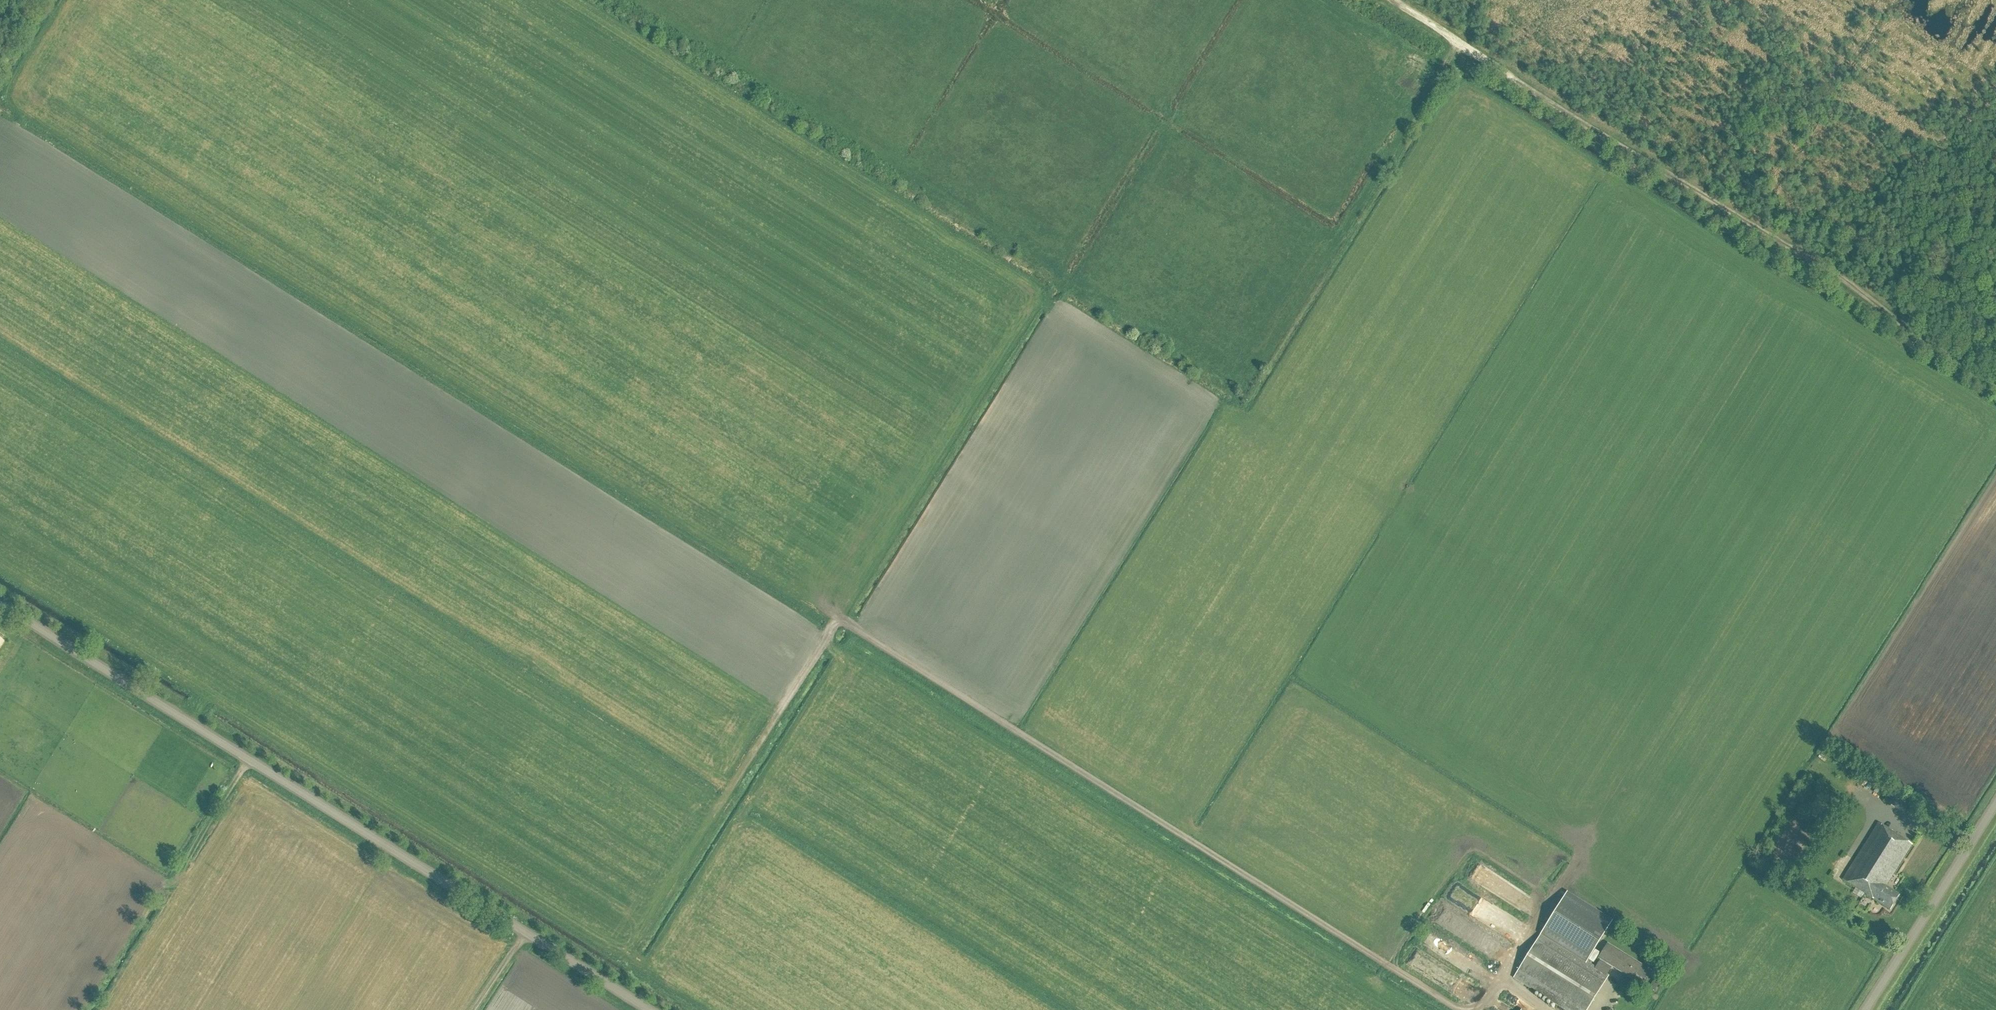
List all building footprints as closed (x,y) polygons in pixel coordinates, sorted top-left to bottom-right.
[(1880,780),(1873,789),(1879,793),(1885,784),(1880,780)] [(1901,796),(1896,804),(1908,811),(1913,803),(1901,796)] [(1890,910),(1900,895),(1886,886),(1912,845),(1878,823),(1842,880),(1890,910)] [(1457,907),(1460,902),(1471,907),(1473,902),(1436,883),(1431,893),(1457,907)] [(1567,893),(1561,903),(1514,978),(1565,1009),(1588,1009),(1609,976),(1607,975),(1612,967),(1632,980),(1636,974),(1645,980),(1650,971),(1641,965),(1608,944),(1598,959),(1600,960),(1595,967),(1587,962),(1606,932),(1610,925),(1612,921),(1568,892),(1567,893)] [(1862,907),(1868,911),(1873,903),(1868,899),(1862,907)] [(1595,950),(1588,960),(1593,964),(1600,953),(1595,950)] [(1400,952),(1391,965),(1455,1003),(1463,990),(1400,952)]
